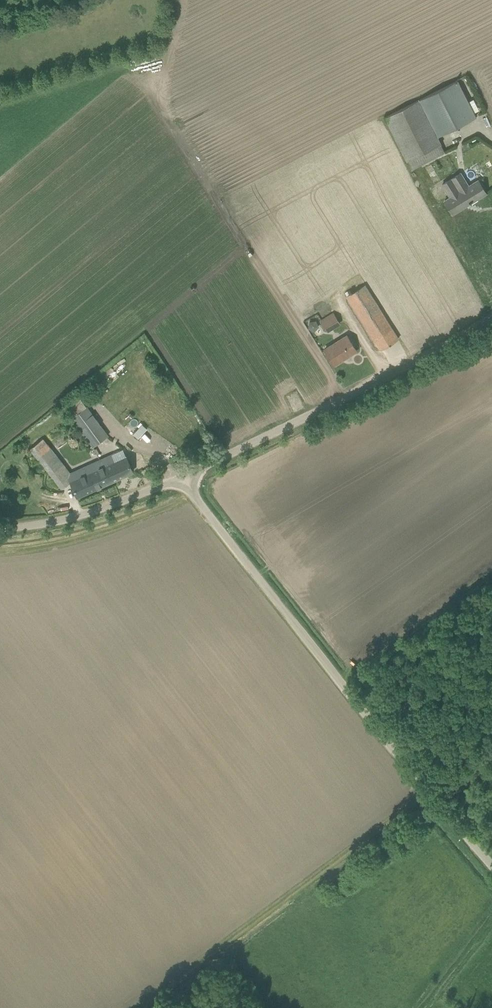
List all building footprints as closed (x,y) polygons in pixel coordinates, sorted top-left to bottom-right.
[(408,160),(412,169),(445,152),(441,144),(441,143),(438,136),(476,117),(457,80),(385,117),(407,161),(408,160)] [(453,213),(486,193),(478,180),(468,186),(461,173),(442,184),(450,197),(445,200),(453,213)] [(381,350),(398,339),(364,285),(347,296),(381,350)] [(323,323),(328,331),(340,323),(335,315),(323,323)] [(312,330),(320,326),(317,321),(310,324),(312,330)] [(334,364),(356,350),(347,335),(325,349),(334,364)] [(72,417),(93,446),(108,436),(86,406),(72,417)] [(147,429),(142,424),(133,434),(138,439),(147,429)] [(70,481),(74,479),(43,438),(30,449),(62,489),(70,482),(70,481)] [(85,474),(74,479),(70,481),(70,482),(77,497),(133,471),(126,455),(123,449),(110,455),(82,467),(85,474)]
